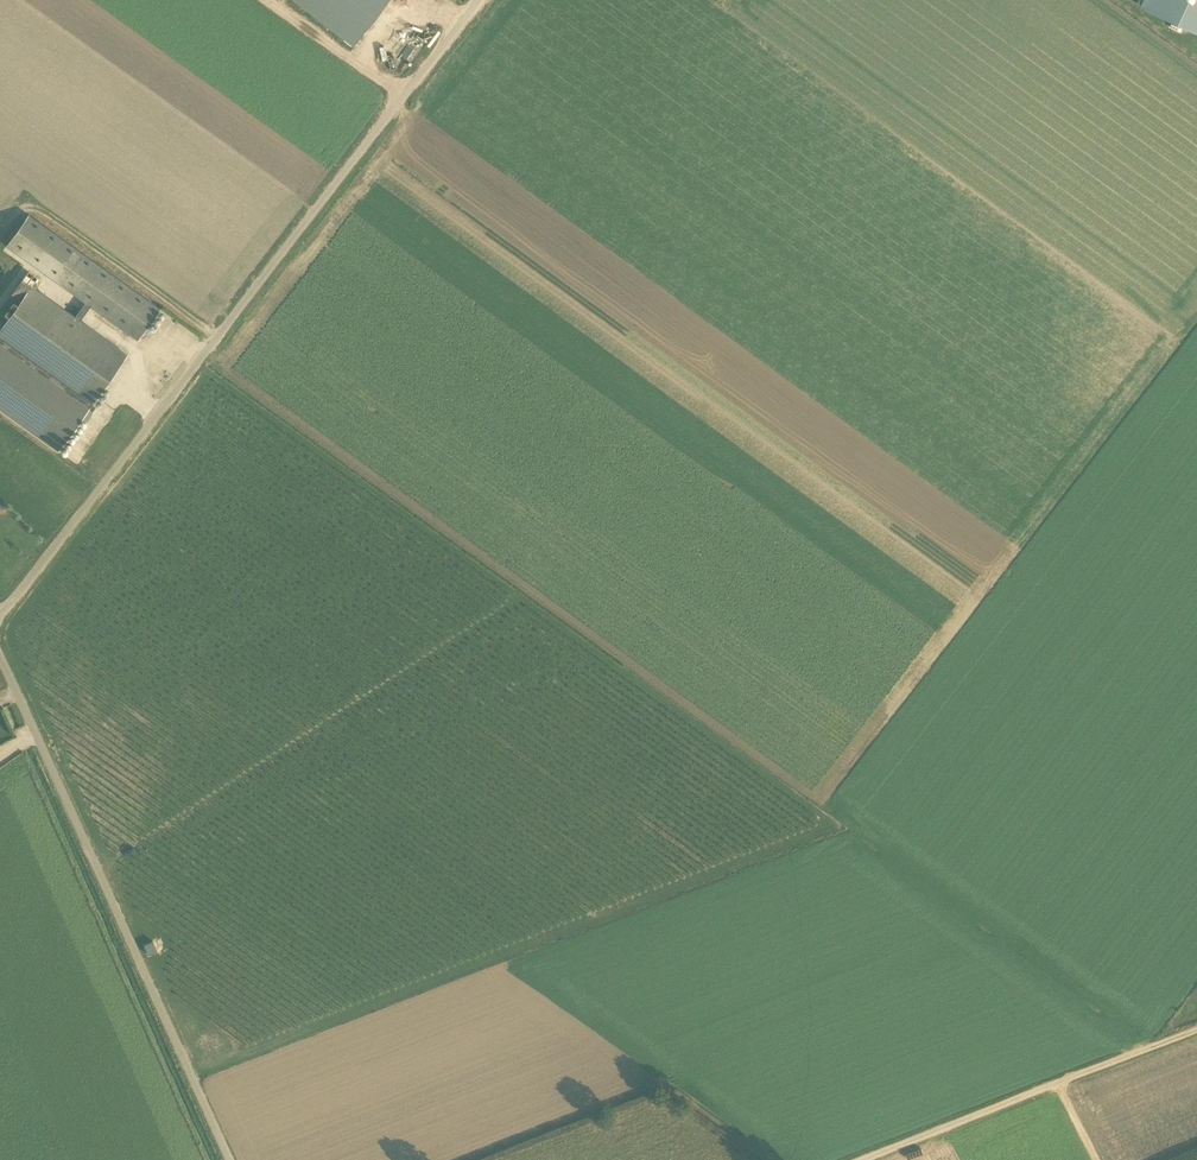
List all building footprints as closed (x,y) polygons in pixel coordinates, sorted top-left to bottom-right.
[(352,45),(386,0),(295,0),(352,45)] [(1140,6),(1196,32),(1196,0),(1143,0),(1140,6)] [(31,286),(37,278),(33,275),(27,283),(26,282),(33,274),(29,271),(23,279),(22,279),(0,310),(0,322),(4,325),(0,330),(0,339),(91,405),(127,354),(81,319),(91,305),(138,339),(160,309),(29,214),(6,245),(85,302),(75,316),(31,286)] [(0,339),(0,409),(58,451),(91,405),(0,339)] [(153,941),(144,944),(148,955),(157,951),(153,941)]
